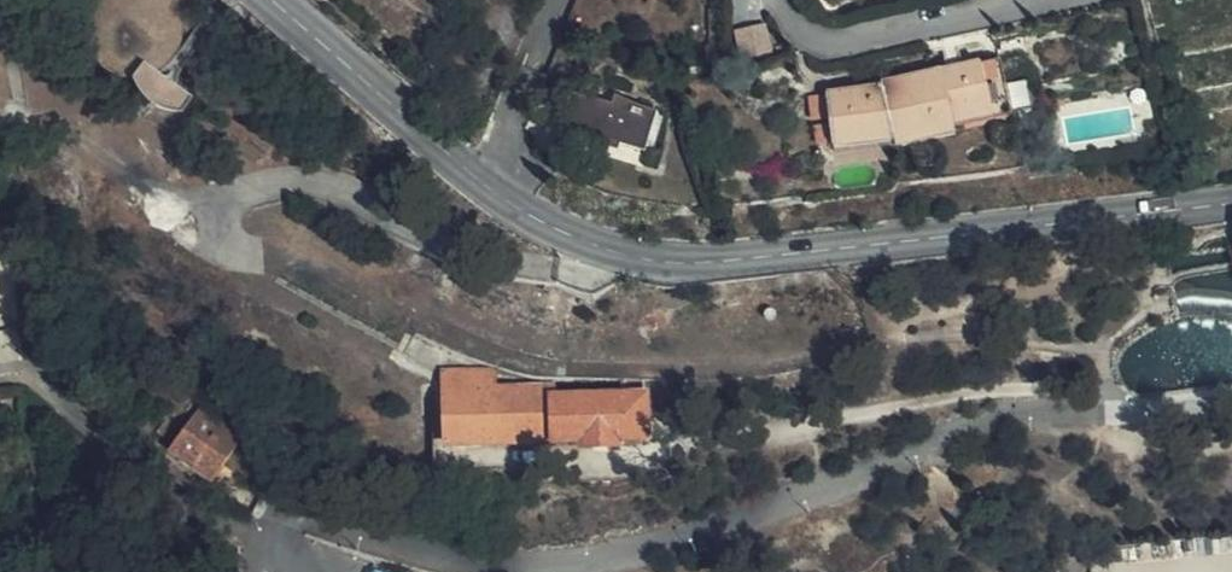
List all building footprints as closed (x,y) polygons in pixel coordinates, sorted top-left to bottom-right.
[(184,49),(188,37),(189,31),(188,18),(181,0),(93,0),(88,8),(85,24),(86,34),(89,46),(94,56),(102,65),(111,72),(131,79),(143,92),(159,105),(171,111),(182,114),(181,88),(161,72),(170,67),(179,58),(184,49)] [(781,48),(771,18),(730,31),(739,59),(781,48)] [(873,87),(810,93),(815,144),(890,136),(891,143),(953,128),(951,116),(1006,103),(997,57),(940,70),(874,84),(873,87)] [(586,96),(578,124),(611,131),(645,140),(653,113),(636,108),(621,98),(619,106),(586,96)] [(611,131),(578,124),(571,122),(566,138),(606,150),(611,131)] [(648,437),(647,393),(554,398),(553,388),(495,389),(494,373),(457,375),(444,375),(445,424),(446,446),(583,440),(583,450),(618,448),(618,439),(648,437)] [(211,476),(240,435),(196,404),(167,447),(208,476),(211,476)] [(1101,544),(1100,549),(1102,562),(1120,560),(1118,542),(1101,544)]
